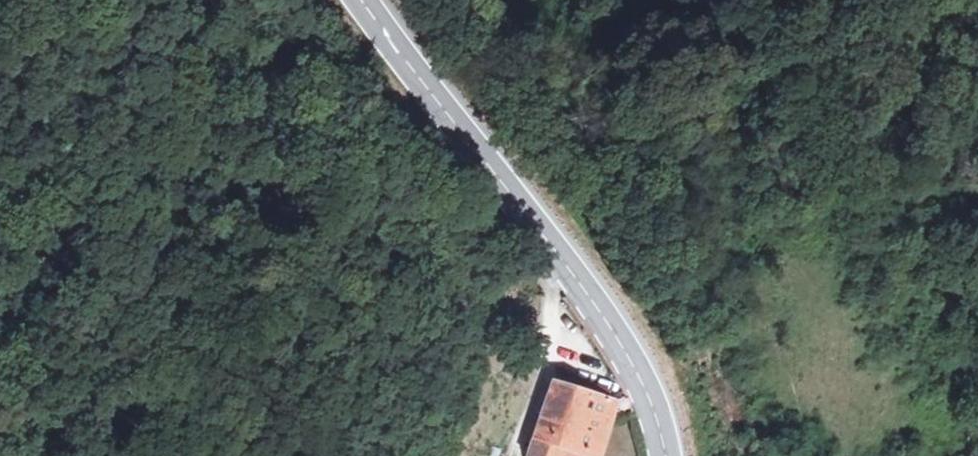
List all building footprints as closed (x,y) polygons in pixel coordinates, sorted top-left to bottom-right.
[(610,401),(603,399),(606,388),(577,380),(574,390),(546,382),(526,455),(595,455),(610,401)]
